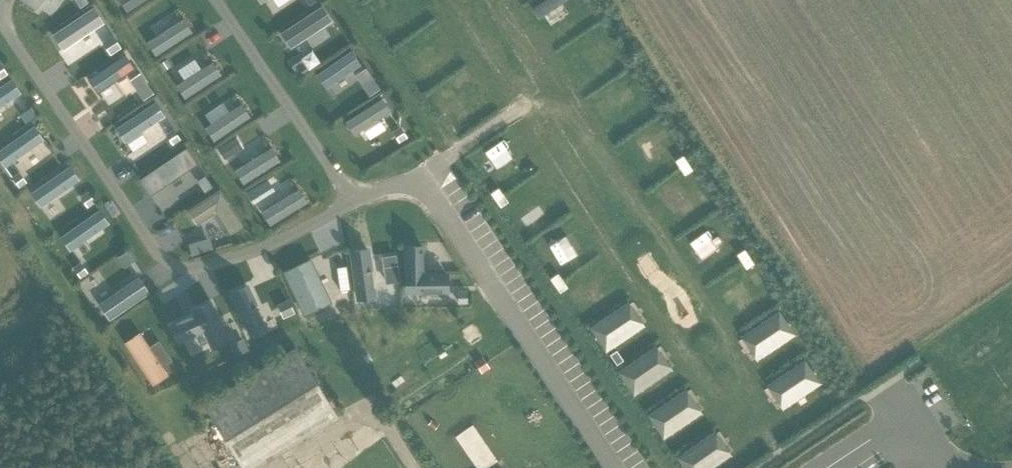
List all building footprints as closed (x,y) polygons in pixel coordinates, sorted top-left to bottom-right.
[(37,9),(44,0),(25,0),(37,9)] [(128,10),(143,0),(122,0),(128,10)] [(53,30),(63,45),(103,19),(94,4),(53,30)] [(281,30),(289,43),(329,16),(321,4),(281,30)] [(183,16),(148,39),(157,52),(192,29),(183,16)] [(313,68),(325,88),(362,64),(349,45),(313,68)] [(91,78),(99,91),(136,67),(128,54),(91,78)] [(215,58),(179,81),(188,94),(223,71),(215,58)] [(21,91),(12,78),(0,86),(0,104),(21,91)] [(347,118),(356,132),(390,110),(381,96),(347,118)] [(118,125),(128,140),(167,115),(157,100),(118,125)] [(207,124),(215,137),(250,115),(242,102),(207,124)] [(4,163),(45,137),(34,121),(0,144),(0,158),(4,163)] [(235,169),(244,181),(279,159),(271,146),(235,169)] [(141,179),(153,197),(200,167),(188,149),(141,179)] [(30,189),(40,204),(80,178),(71,163),(30,189)] [(264,207),(273,221),(307,199),(298,185),(264,207)] [(228,235),(245,224),(222,188),(205,199),(228,235)] [(60,231),(71,248),(109,223),(98,206),(60,231)] [(350,246),(357,297),(376,295),(369,243),(350,246)] [(426,269),(426,243),(402,243),(402,293),(449,293),(450,269),(426,269)] [(310,256),(285,267),(305,311),(330,300),(310,256)] [(140,274),(101,300),(110,314),(149,288),(140,274)] [(248,280),(230,288),(251,334),(269,327),(248,280)] [(179,339),(204,327),(212,344),(231,335),(214,298),(194,307),(197,313),(172,325),(179,339)] [(141,328),(125,339),(154,384),(170,373),(141,328)] [(296,348),(204,404),(243,467),(253,467),(338,416),(296,348)] [(474,361),(481,372),(490,367),(482,356),(474,361)] [(742,441),(715,452),(722,467),(754,467),(742,441)]
